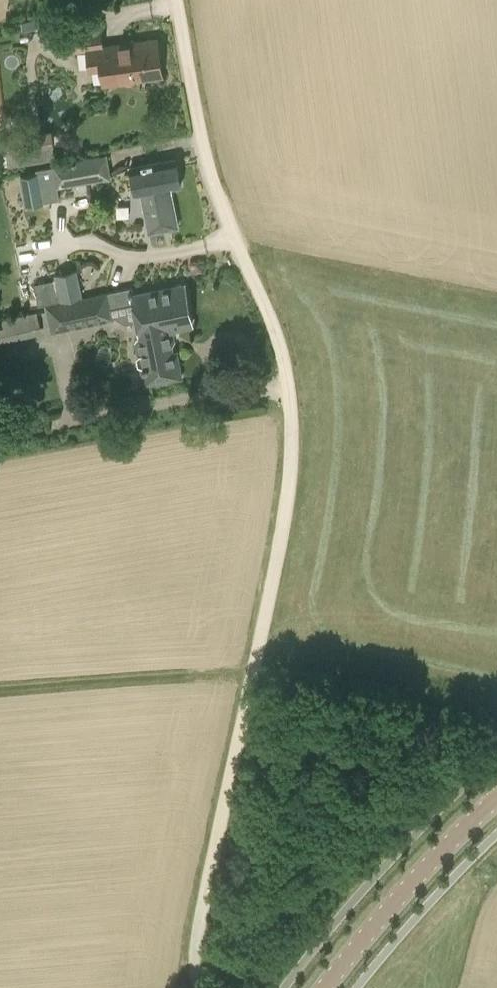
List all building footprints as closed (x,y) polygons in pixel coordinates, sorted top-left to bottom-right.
[(130,42),(104,46),(101,29),(53,35),(55,54),(87,49),(90,71),(101,70),(103,83),(162,75),(157,38),(130,42)] [(4,137),(9,165),(56,157),(52,130),(42,131),(4,137)] [(59,199),(57,187),(89,182),(111,178),(110,167),(107,152),(56,160),(52,161),(52,166),(36,168),(37,173),(20,176),(25,204),(59,199)] [(181,184),(176,157),(127,167),(132,194),(142,192),(150,230),(179,225),(171,187),(181,184)] [(34,284),(38,305),(82,296),(77,269),(55,273),(56,279),(34,284)] [(183,284),(132,294),(131,287),(107,291),(82,297),(44,304),(50,331),(115,318),(114,316),(125,322),(137,319),(141,338),(137,339),(145,381),(180,374),(171,328),(191,325),(183,284)] [(0,321),(0,337),(1,342),(12,340),(42,332),(36,311),(0,321)]
